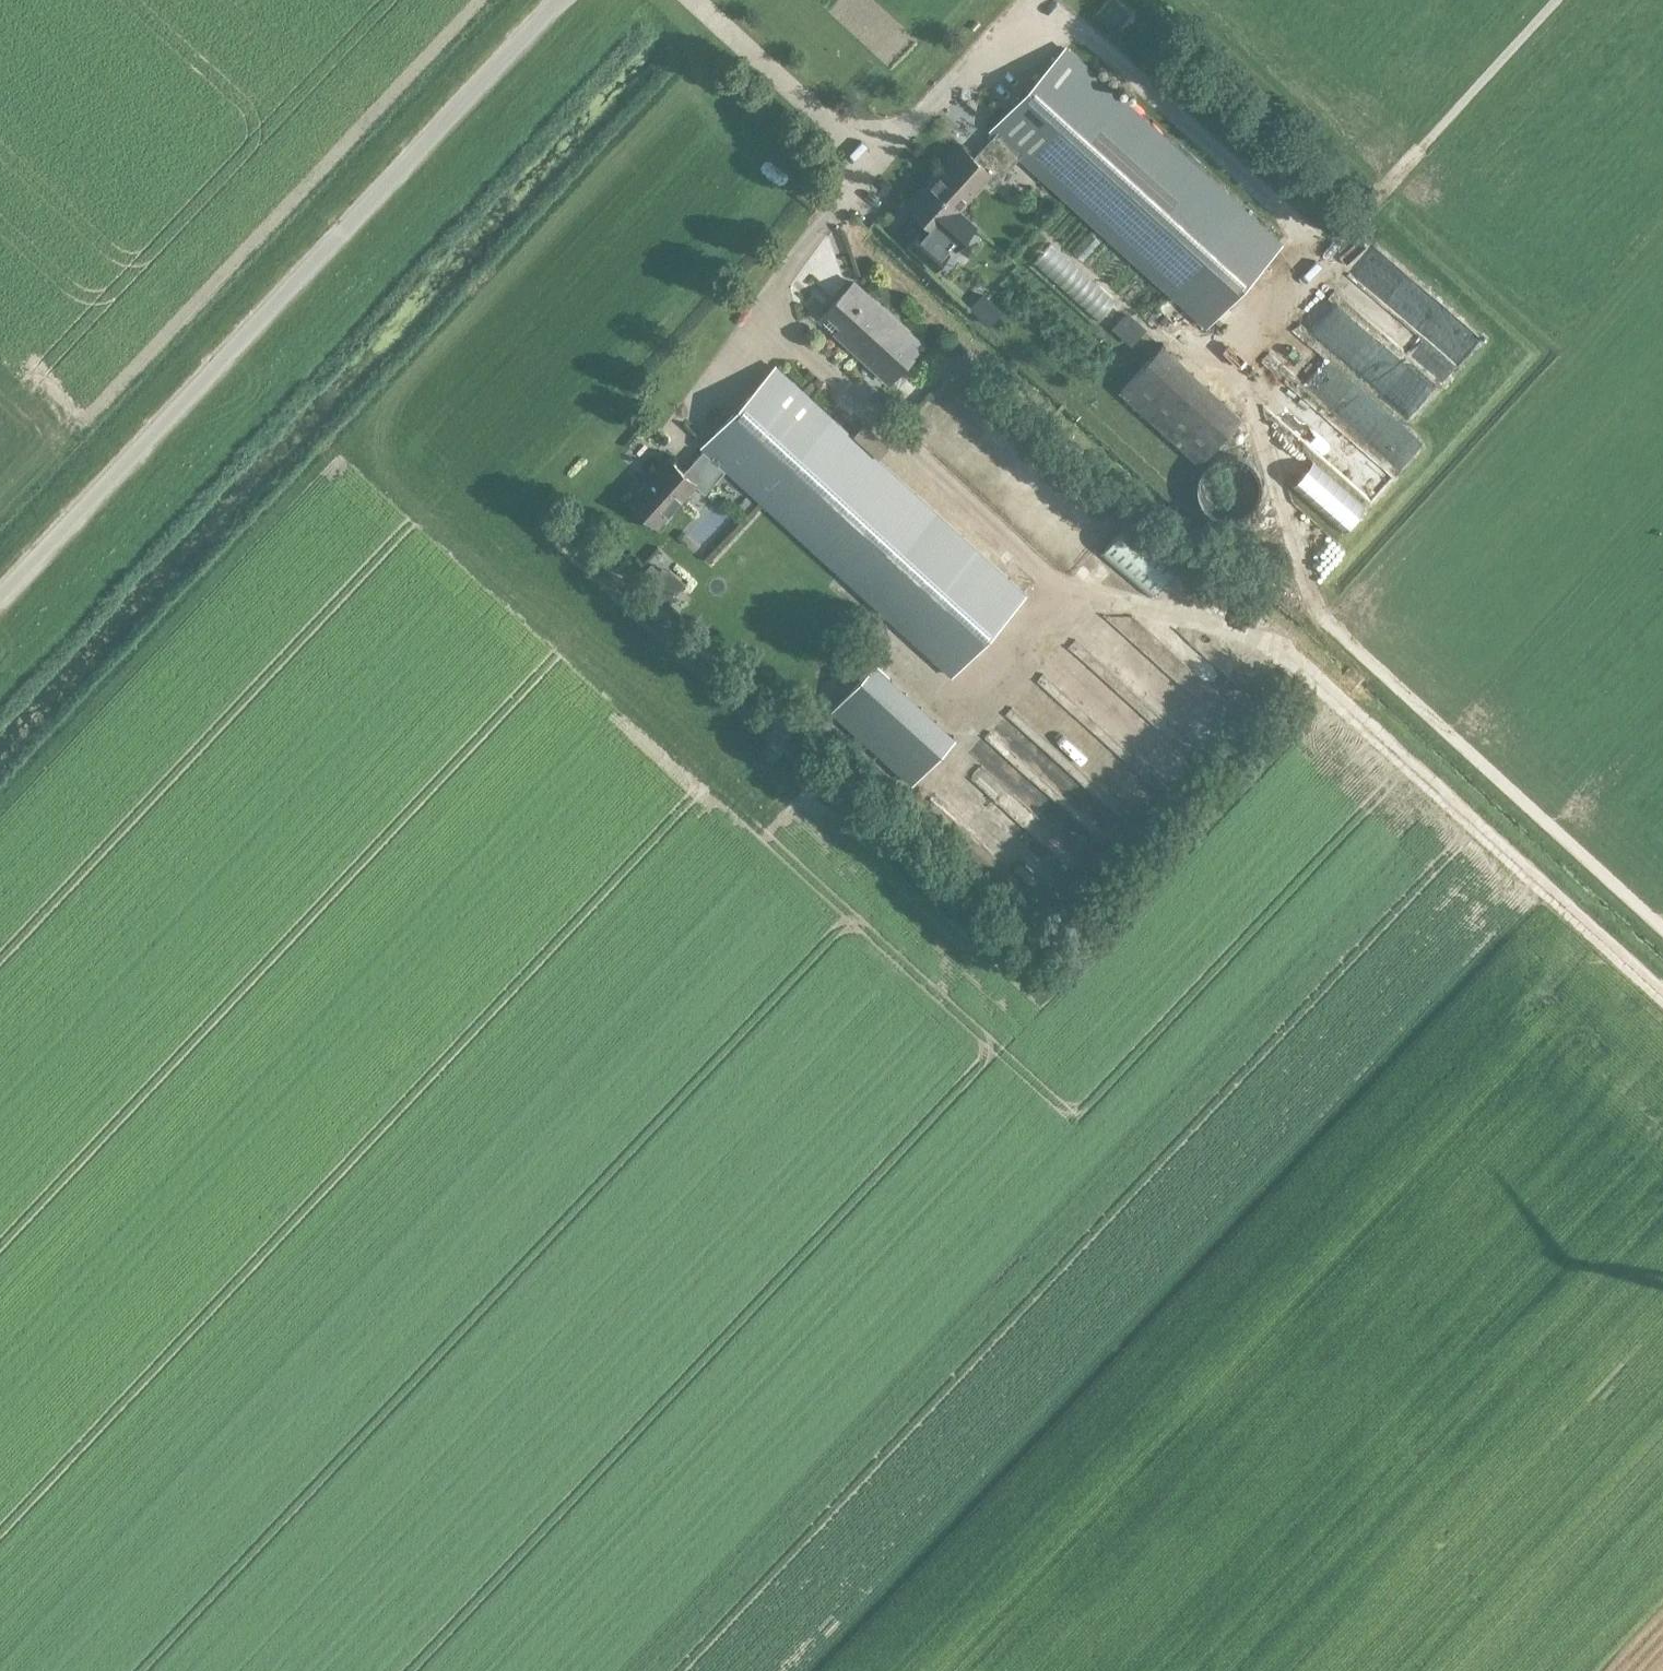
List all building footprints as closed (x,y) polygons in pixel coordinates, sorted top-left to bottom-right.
[(1111,1),(1102,11),(1117,26),(1127,16),(1111,1)] [(1020,156),(1206,325),(1280,243),(1066,49),(992,130),(995,133),(1020,156)] [(1178,84),(1185,77),(1176,69),(1176,70),(1169,77),(1178,84)] [(922,229),(910,243),(935,267),(937,269),(950,255),(948,253),(945,250),(951,243),(956,248),(975,226),(959,212),(959,211),(957,209),(984,179),(992,186),(1020,156),(995,133),(974,157),(961,145),(948,159),(950,161),(910,206),(930,224),(924,231),(922,229)] [(1098,316),(1110,304),(1044,243),(1033,255),(1098,316)] [(1446,324),(1453,316),(1400,269),(1393,277),(1375,261),(1362,275),(1454,356),(1467,342),(1446,324)] [(1332,280),(1382,328),(1393,317),(1343,269),(1332,280)] [(854,282),(820,319),(821,320),(830,311),(844,324),(836,333),(889,382),(923,345),(854,282)] [(1302,325),(1367,383),(1426,399),(1359,340),(1365,319),(1347,314),(1345,320),(1334,316),(1316,301),(1305,312),(1302,325)] [(1127,312),(1112,328),(1131,346),(1145,329),(1127,312)] [(702,447),(704,449),(726,469),(951,674),(1025,593),(777,366),(702,447)] [(1388,451),(1397,424),(1364,414),(1355,440),(1388,451)] [(1325,451),(1363,492),(1381,476),(1358,451),(1345,462),(1330,446),(1325,451)] [(704,449),(684,472),(669,458),(630,501),(658,526),(695,484),(705,493),(726,469),(704,449)] [(1322,473),(1310,492),(1338,509),(1350,490),(1322,473)] [(1135,517),(1099,556),(1150,602),(1186,563),(1135,517)] [(1309,563),(1318,573),(1333,558),(1324,549),(1309,563)] [(1012,607),(999,627),(1012,636),(1026,616),(1012,607)] [(848,675),(864,690),(877,675),(861,661),(848,675)] [(1090,673),(1079,678),(1086,692),(1097,687),(1090,673)] [(1112,730),(1123,704),(1100,694),(1089,719),(1112,730)] [(1048,721),(1040,732),(1060,747),(1068,737),(1048,721)] [(1089,758),(1081,768),(1103,785),(1110,775),(1089,758)]
